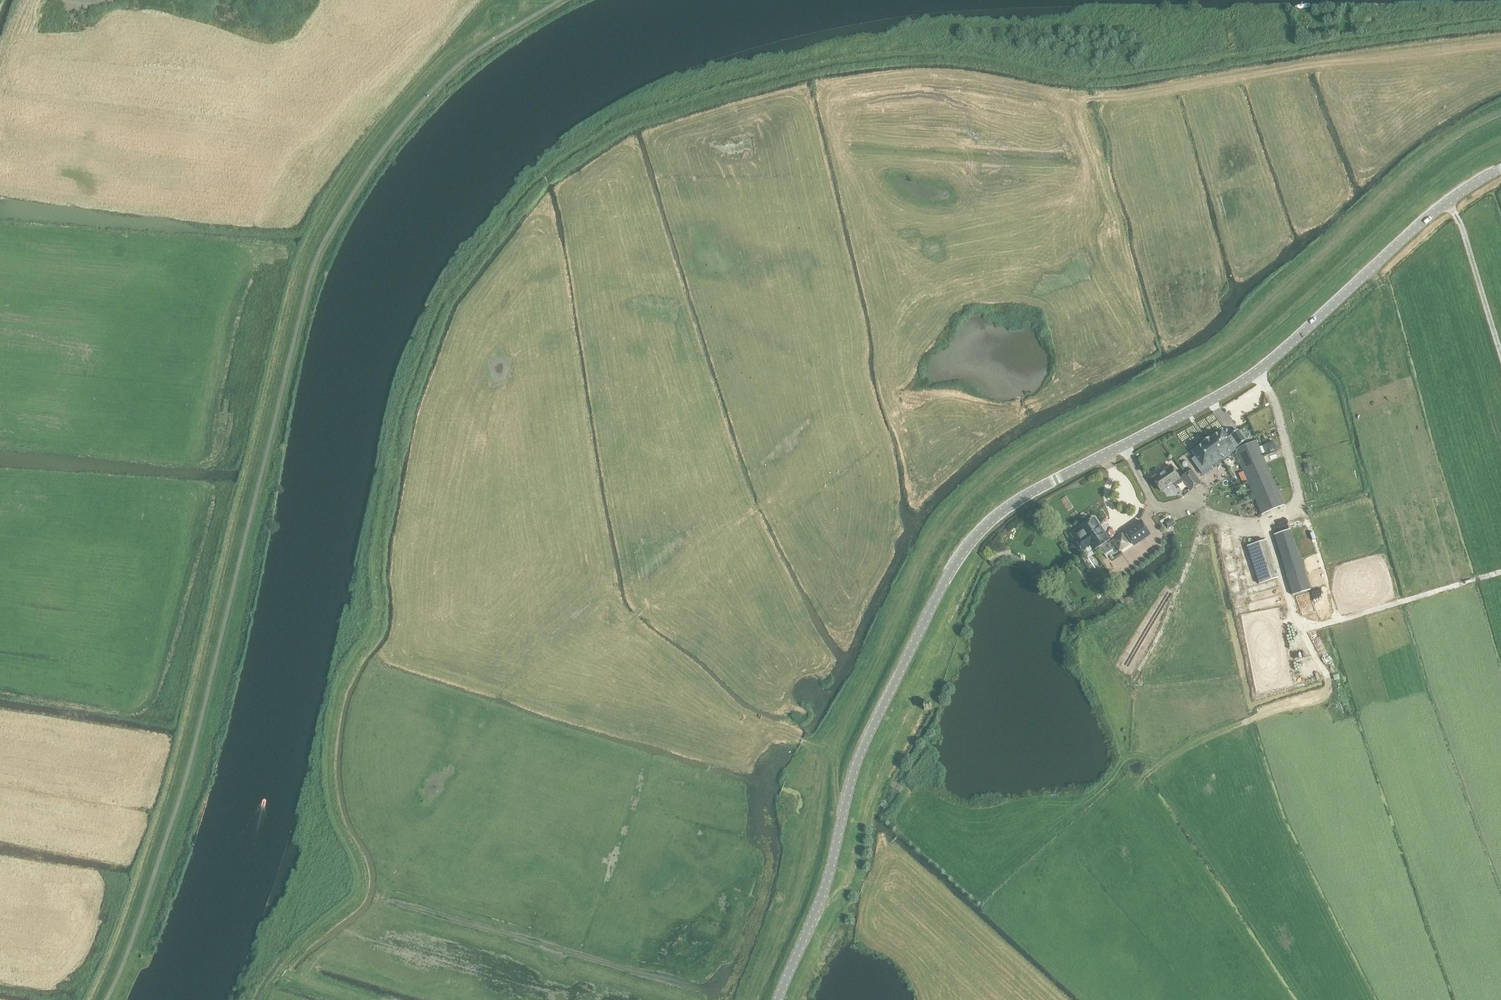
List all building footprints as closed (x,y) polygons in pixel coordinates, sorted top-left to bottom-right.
[(1227,438),(1221,430),(1211,438),(1210,437),(1202,443),(1203,444),(1192,451),(1196,457),(1195,457),(1192,459),(1199,468),(1204,476),(1213,470),(1210,466),(1221,458),(1222,460),(1236,450),(1235,448),(1245,441),(1237,430),(1231,435),(1227,438)] [(1237,451),(1236,454),(1262,514),(1262,515),(1284,505),(1284,504),(1278,491),(1276,487),(1262,454),(1259,447),(1256,441),(1245,445),(1239,448),(1237,451)] [(1161,491),(1179,478),(1171,465),(1152,478),(1161,491)] [(1192,470),(1186,474),(1181,477),(1190,490),(1200,483),(1192,470)] [(1108,540),(1094,519),(1079,529),(1083,535),(1076,540),(1082,550),(1090,545),(1093,550),(1108,540)] [(1175,524),(1172,519),(1166,523),(1169,528),(1175,524)] [(1141,521),(1125,531),(1134,545),(1150,534),(1141,521)] [(1274,534),(1292,596),(1310,591),(1292,528),(1274,534)] [(1247,545),(1259,584),(1279,578),(1267,539),(1247,545)]
